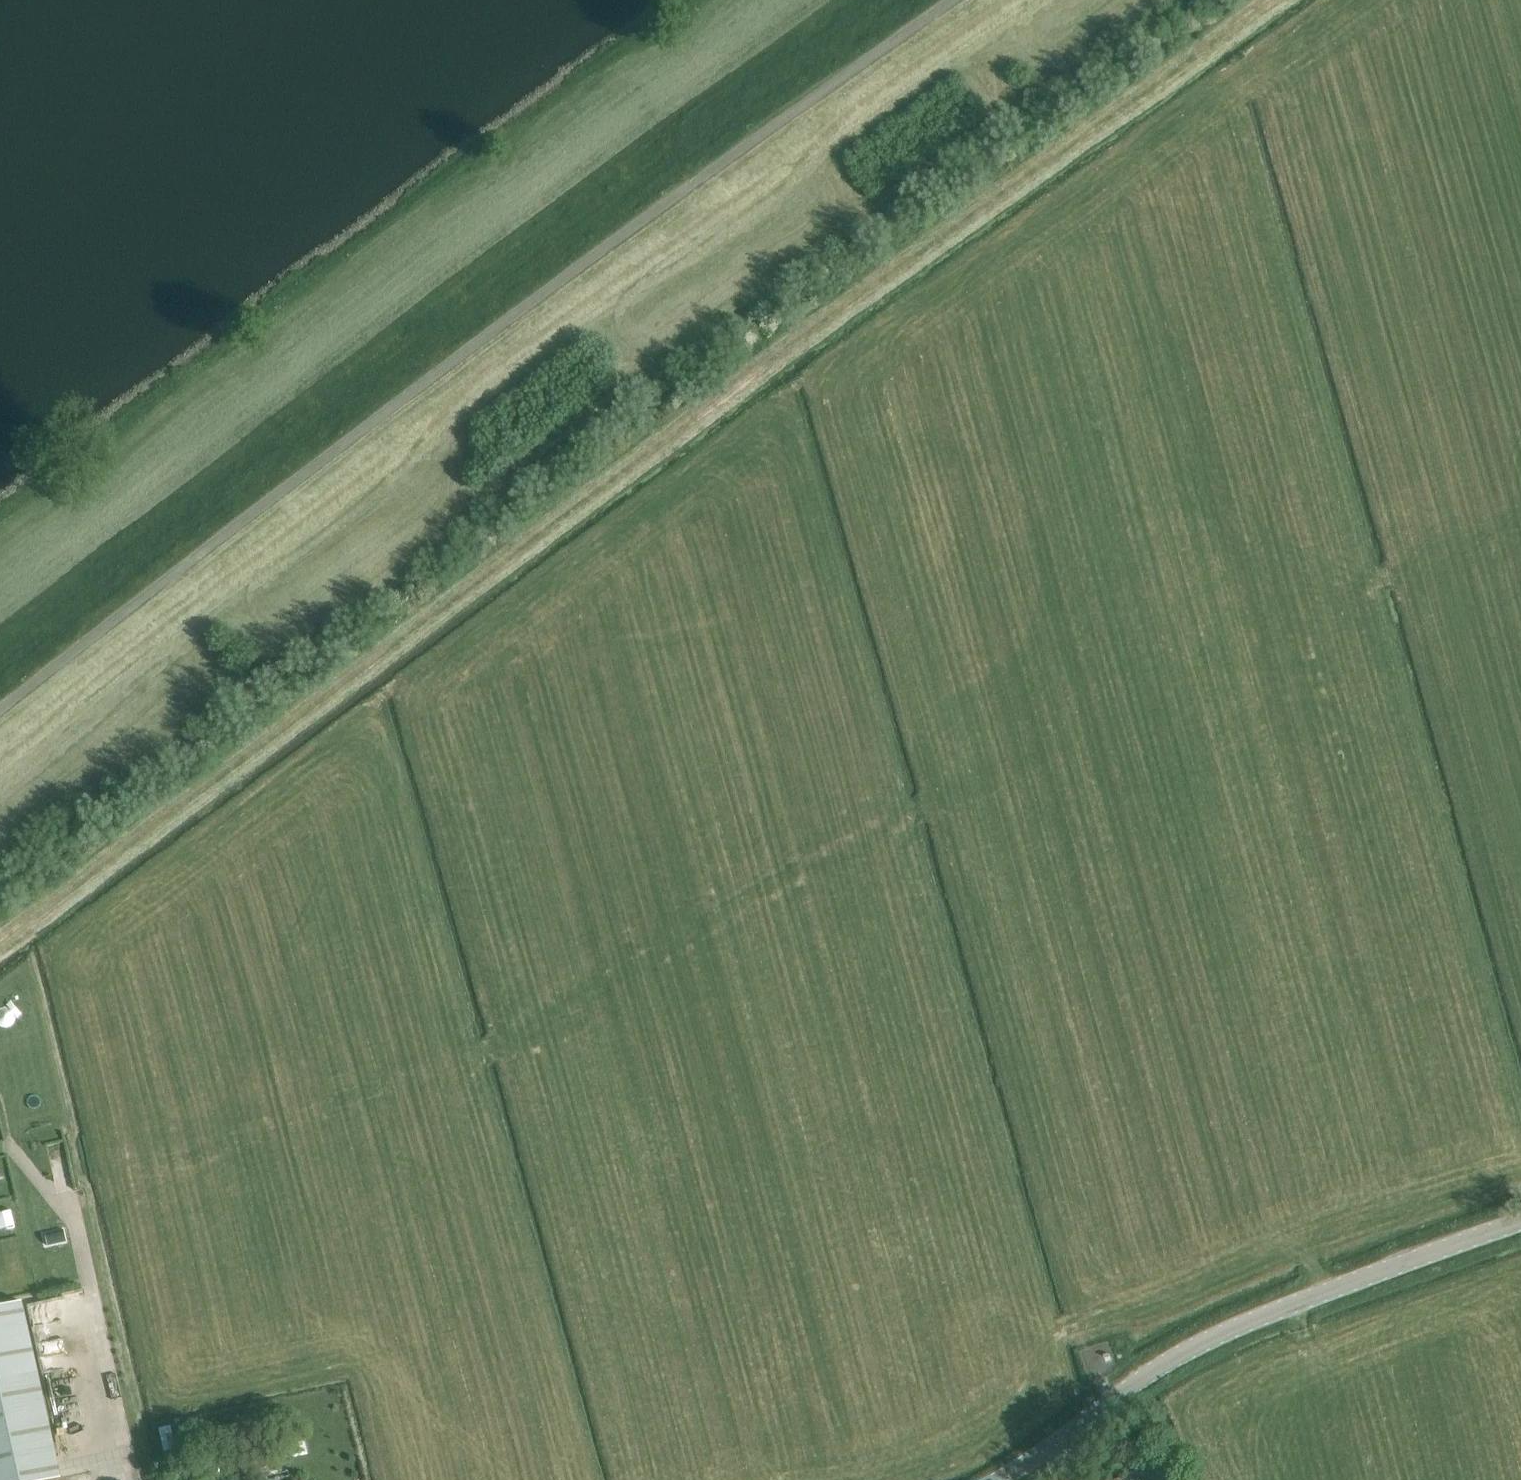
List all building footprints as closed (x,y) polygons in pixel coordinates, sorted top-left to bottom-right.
[(44,1233),(46,1243),(65,1239),(63,1229),(44,1233)] [(64,1476),(24,1300),(0,1305),(0,1479),(65,1479),(64,1476)]
